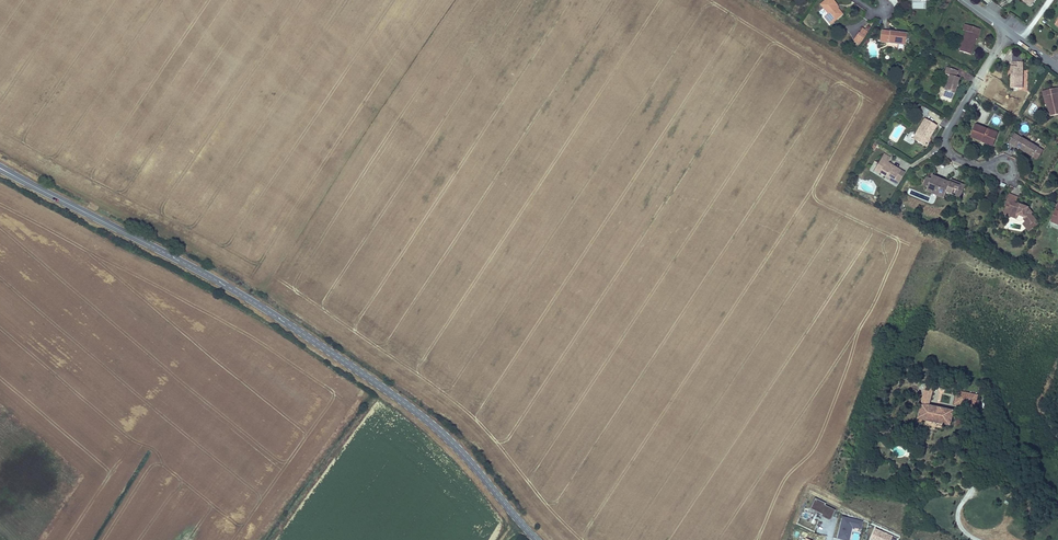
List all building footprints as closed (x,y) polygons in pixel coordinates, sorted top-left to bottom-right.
[(830,24),(843,13),(835,4),(837,3),(834,0),(824,0),(820,4),(828,13),(824,16),(830,24)] [(959,50),(970,53),(974,38),(977,38),(979,28),(964,24),(962,30),(964,30),(959,50)] [(859,31),(853,41),(859,45),(868,31),(862,28),(860,32),(859,31)] [(880,41),(905,44),(906,32),(881,29),(880,41)] [(1012,61),(1011,61),(1011,65),(1010,65),(1010,87),(1022,87),(1022,61),(1012,61)] [(946,66),(944,73),(949,74),(944,89),(953,92),(958,77),(955,76),(957,70),(946,66)] [(1048,104),(1050,115),(1057,114),(1057,96),(1057,92),(1057,86),(1042,89),(1043,95),(1046,95),(1048,104)] [(923,118),(915,133),(918,134),(915,139),(923,144),(926,139),(929,140),(930,138),(928,137),(930,133),(932,134),(937,125),(923,118)] [(971,137),(981,141),(982,137),(994,142),(997,132),(976,124),(971,137)] [(1026,150),(1025,152),(1033,156),(1038,147),(1013,133),(1008,143),(1022,151),(1023,149),(1026,150)] [(873,152),(877,145),(873,142),(869,149),(873,152)] [(1038,147),(1033,156),(1037,159),(1043,149),(1038,147)] [(884,177),(897,185),(905,172),(888,162),(891,157),(883,153),(873,170),(878,173),(879,171),(885,175),(884,177)] [(965,183),(950,178),(949,180),(948,182),(945,181),(946,179),(932,173),(930,177),(926,187),(925,190),(930,192),(932,188),(945,193),(945,191),(951,193),(953,188),(957,189),(954,195),(959,197),(965,183)] [(943,197),(945,193),(932,188),(930,192),(943,197)] [(1029,228),(1036,224),(1034,220),(1036,218),(1032,212),(1028,207),(1030,204),(1021,201),(1020,204),(1015,202),(1016,199),(1018,193),(1010,190),(1006,202),(1007,203),(1005,208),(1011,211),(1012,209),(1018,211),(1025,214),(1024,216),(1026,219),(1028,223),(1027,224),(1029,228)] [(1050,221),(1057,225),(1057,202),(1050,221)] [(949,388),(954,389),(956,379),(948,378),(947,386),(950,387),(949,388)] [(928,404),(933,385),(923,383),(917,418),(949,424),(952,410),(928,404)] [(956,390),(953,403),(974,406),(976,394),(956,390)] [(880,433),(882,435),(887,430),(883,424),(879,428),(882,432),(880,433)] [(827,520),(832,509),(822,504),(823,502),(812,497),(807,506),(817,511),(816,515),(827,520)] [(845,537),(848,525),(852,526),(852,527),(857,528),(859,521),(839,516),(834,538),(842,539),(843,537),(845,537)] [(893,537),(871,528),(867,539),(870,539),(892,539),(893,537)]
